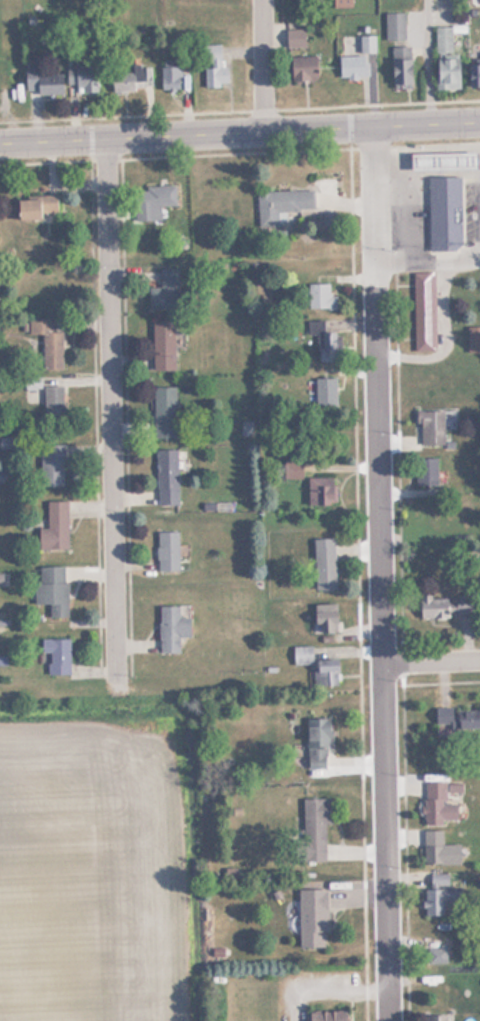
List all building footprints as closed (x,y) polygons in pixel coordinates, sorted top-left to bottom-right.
[(332,8),(351,8),(351,0),(332,0),(332,8)] [(404,40),(404,13),(385,13),(385,40),(404,40)] [(451,54),(451,26),(434,26),(434,54),(451,54)] [(285,48),(302,48),(302,31),(285,31),(285,48)] [(374,54),(374,36),(359,36),(359,54),(374,54)] [(224,45),(203,45),(203,87),(224,87),(224,45)] [(390,47),(390,87),(411,87),(411,47),(390,47)] [(365,56),(338,56),(338,79),(365,79),(365,56)] [(315,57),(288,57),(288,80),(315,80),(315,57)] [(435,89),(457,89),(457,58),(435,58),(435,89)] [(468,64),(468,85),(479,85),(479,64),(468,64)] [(94,91),(94,65),(66,65),(66,91),(94,91)] [(150,66),(131,67),(131,73),(115,73),(116,90),(151,88),(150,66)] [(159,91),(181,91),(181,66),(159,66),(159,91)] [(61,74),(23,74),(23,91),(36,91),(36,95),(61,95),(61,74)] [(408,170),(475,168),(475,151),(408,153),(408,170)] [(428,250),(453,250),(461,239),(460,176),(427,177),(428,250)] [(176,207),(175,186),(135,188),(136,220),(160,219),(160,207),(176,207)] [(256,193),(258,226),(277,225),(277,212),(314,211),(314,190),(256,193)] [(14,197),(15,218),(56,218),(56,197),(14,197)] [(177,268),(159,268),(159,287),(148,287),(148,310),(177,310),(177,268)] [(413,272),(413,351),(434,350),(434,272),(413,272)] [(308,283),(308,309),(335,309),(335,295),(329,295),(329,283),(308,283)] [(61,331),(50,331),(50,318),(27,318),(27,334),(41,334),(41,369),(61,369),(61,331)] [(173,370),(173,320),(151,320),(151,370),(173,370)] [(326,321),(308,321),(308,339),(315,339),(315,360),(333,360),(333,331),(326,331),(326,321)] [(479,353),(479,326),(466,326),(466,353),(479,353)] [(335,405),(335,376),(313,376),(313,405),(335,405)] [(63,386),(43,386),(43,419),(63,419),(63,386)] [(176,386),(153,386),(153,437),(176,437),(176,386)] [(417,445),(443,444),(443,410),(417,411),(417,445)] [(63,486),(63,444),(40,444),(40,486),(63,486)] [(177,504),(177,449),(157,449),(157,504),(177,504)] [(436,457),(420,457),(419,494),(436,494),(436,457)] [(307,504),(335,504),(335,477),(307,477),(307,504)] [(46,528),(38,528),(38,550),(66,550),(66,501),(46,501),(46,528)] [(157,532),(157,572),(178,572),(178,532),(157,532)] [(313,538),(314,589),(335,589),(334,538),(313,538)] [(67,618),(66,566),(35,567),(36,604),(49,604),(49,618),(67,618)] [(417,618),(470,618),(470,598),(417,598),(417,618)] [(158,653),(178,653),(178,637),(189,637),(189,617),(179,617),(179,606),(158,606),(158,653)] [(69,674),(68,639),(43,639),(43,674),(69,674)] [(294,647),(294,664),(310,664),(310,647),(294,647)] [(337,685),(337,664),(313,664),(313,685),(337,685)] [(479,731),(478,708),(434,709),(435,732),(479,731)] [(305,718),(305,767),(329,767),(329,718),(305,718)] [(424,825),(441,826),(441,820),(456,820),(456,804),(445,804),(445,782),(424,782),(424,825)] [(302,840),(293,840),(293,863),(324,863),(325,823),(329,823),(329,799),(302,799),(302,840)] [(423,866),(458,866),(458,845),(442,845),(442,830),(423,830),(423,866)] [(447,886),(446,874),(429,876),(430,888),(447,886)] [(442,917),(443,905),(460,905),(460,889),(423,889),(423,917),(442,917)] [(298,948),(325,948),(325,891),(298,891),(298,948)] [(427,965),(445,965),(445,942),(427,942),(427,965)] [(308,1020),(345,1020),(345,1011),(308,1011),(308,1020)]
